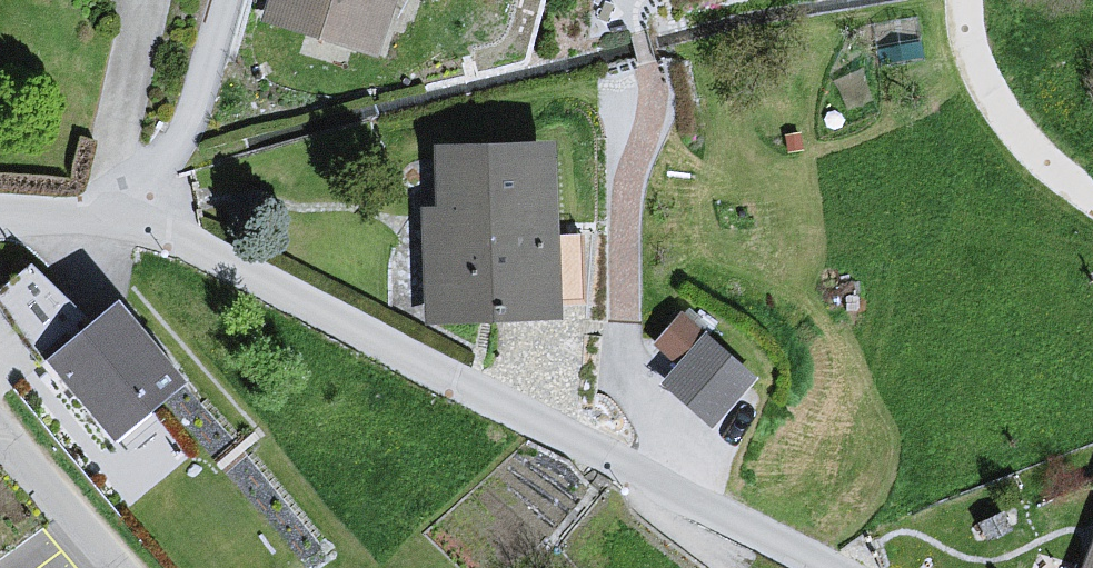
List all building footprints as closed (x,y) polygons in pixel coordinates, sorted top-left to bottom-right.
[(273,26),(398,63),(417,0),(280,0),(273,26)] [(573,148),(452,150),(455,332),(577,330),(573,148)] [(0,303),(0,311),(128,460),(212,388),(135,299),(105,324),(50,260),(0,303)] [(724,335),(673,388),(724,436),(775,384),(724,335)] [(1091,486),(1058,567),(1092,567),(1092,487),(1091,486)]
